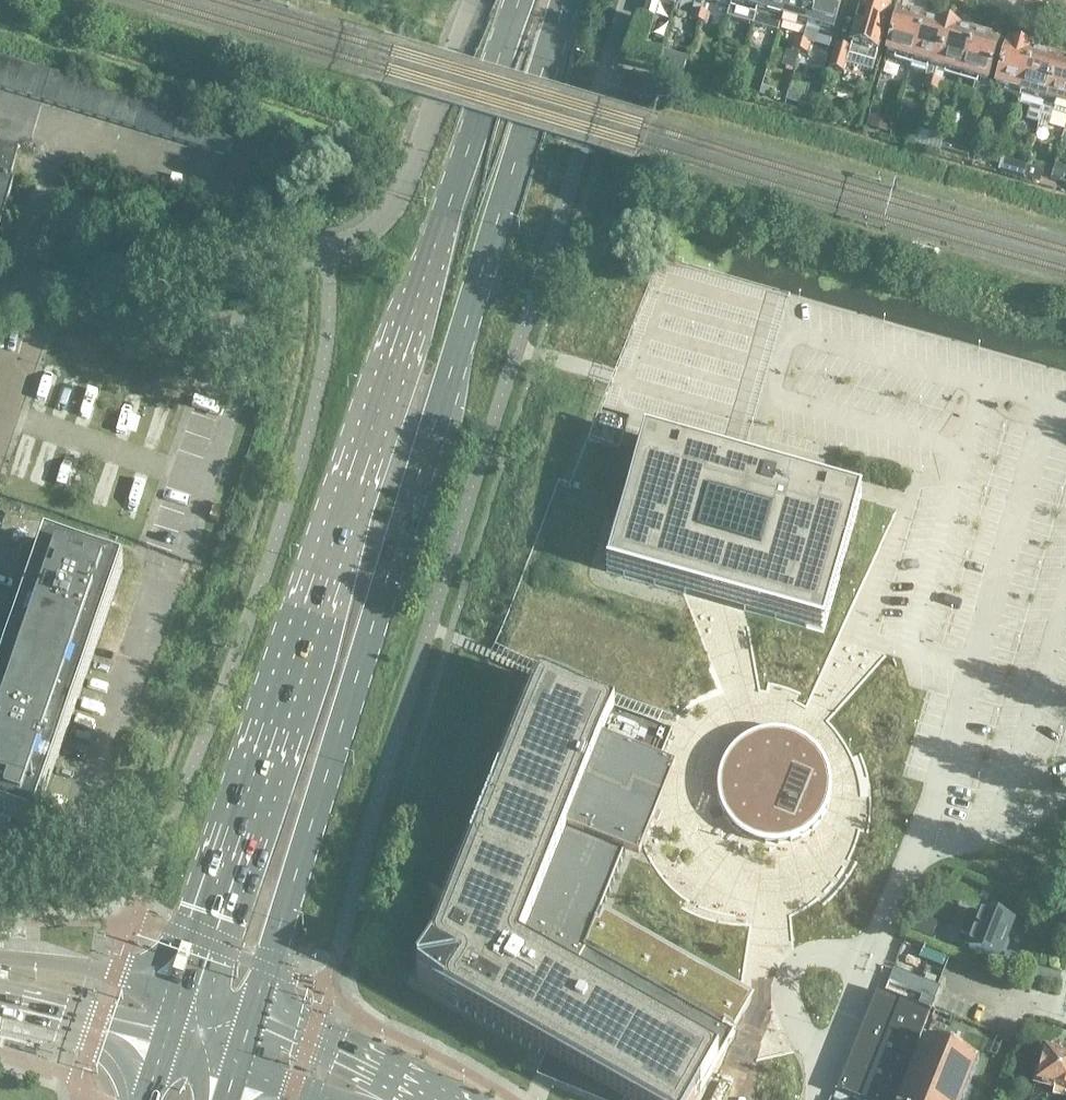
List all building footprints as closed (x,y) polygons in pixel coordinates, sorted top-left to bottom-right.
[(645,15),(656,19),(661,0),(649,0),(645,15)] [(690,19),(698,22),(705,0),(695,0),(690,19)] [(727,19),(752,26),(760,0),(733,0),(731,7),(727,19)] [(752,26),(778,33),(781,22),(787,0),(760,0),(752,26)] [(806,29),(815,0),(787,0),(781,22),(806,29)] [(803,41),(829,48),(832,37),(843,0),(815,0),(806,29),(803,41)] [(829,68),(844,73),(846,65),(871,72),(889,11),(862,3),(848,49),(836,45),(829,68)] [(698,22),(707,24),(710,14),(702,11),(698,22)] [(910,66),(924,21),(898,13),(885,54),(896,57),(894,61),(910,66)] [(922,87),(930,89),(948,28),(924,21),(910,66),(911,66),(910,69),(926,73),(925,76),(922,87)] [(973,36),(948,28),(930,89),(939,92),(942,81),(934,79),(937,70),(945,72),(944,75),(960,80),(973,36)] [(973,36),(960,80),(975,84),(972,91),(975,92),(972,102),(981,105),(987,85),(986,84),(998,43),(973,36)] [(791,49),(799,52),(802,41),(794,39),(791,49)] [(802,41),(799,52),(808,54),(811,43),(802,41)] [(1004,93),(1019,98),(1032,52),(1006,45),(994,86),(1005,89),(1004,93)] [(657,64),(680,70),(684,56),(661,50),(657,64)] [(1019,98),(1016,106),(1028,109),(1024,121),(1038,125),(1045,101),(1057,60),(1032,52),(1019,98)] [(230,157),(215,207),(244,215),(268,137),(0,57),(0,89),(230,157)] [(1045,101),(1038,125),(1047,128),(1050,117),(1051,118),(1052,113),(1065,117),(1065,62),(1057,60),(1045,101)] [(726,80),(736,83),(740,71),(730,68),(726,80)] [(740,71),(736,83),(746,87),(750,74),(740,71)] [(870,128),(887,132),(890,120),(873,116),(870,128)] [(11,174),(18,149),(0,143),(0,171),(11,174)] [(977,148),(975,157),(999,164),(1001,156),(995,154),(995,153),(977,148)] [(1026,166),(1023,176),(1041,181),(1044,171),(1026,166)] [(4,215),(14,182),(0,178),(0,214),(4,215)] [(614,243),(597,239),(595,247),(612,252),(614,243)] [(777,291),(661,257),(612,374),(597,411),(731,447),(777,291)] [(643,440),(605,572),(685,594),(689,581),(711,587),(710,588),(710,590),(711,591),(711,593),(712,594),(713,595),(715,596),(716,596),(717,596),(719,596),(720,596),(722,596),(723,595),(724,594),(725,592),(725,591),(747,597),(743,611),(823,633),(861,499),(644,437),(643,440)] [(105,561),(36,537),(0,642),(0,814),(35,826),(123,567),(105,561)] [(529,591),(504,652),(663,716),(687,655),(529,591)] [(416,976),(417,977),(418,981),(418,982),(457,1004),(456,1006),(457,1007),(458,1005),(466,1010),(465,1011),(467,1012),(468,1010),(475,1015),(475,1016),(476,1017),(477,1015),(485,1020),(484,1022),(485,1022),(486,1021),(494,1025),(493,1027),(494,1027),(495,1026),(503,1030),(502,1032),(503,1033),(504,1031),(512,1036),(511,1037),(512,1038),(513,1036),(521,1041),(520,1042),(521,1043),(522,1041),(530,1046),(529,1047),(530,1048),(531,1047),(539,1051),(538,1053),(539,1053),(540,1052),(546,1055),(549,1056),(541,1075),(542,1075),(544,1071),(556,1076),(554,1080),(555,1081),(556,1078),(568,1083),(567,1085),(568,1086),(569,1083),(581,1088),(580,1090),(581,1091),(582,1089),(594,1093),(593,1096),(594,1096),(595,1094),(606,1098),(606,1099),(607,1099),(608,1099),(610,1099),(622,1099),(623,1098),(625,1099),(695,1099),(733,1033),(723,1028),(725,1026),(740,999),(602,921),(598,920),(598,919),(597,919),(597,918),(601,909),(602,910),(603,909),(601,908),(605,900),(606,900),(607,899),(605,898),(608,890),(610,890),(611,889),(609,889),(612,880),(614,881),(615,879),(613,879),(616,870),(618,871),(618,870),(617,869),(620,861),(622,861),(622,860),(621,859),(623,853),(624,852),(624,851),(626,851),(626,850),(625,850),(628,841),(630,842),(630,840),(629,840),(632,831),(634,832),(634,831),(632,830),(636,822),(637,822),(638,820),(634,818),(635,814),(641,799),(644,792),(649,794),(650,792),(648,791),(651,783),(653,783),(654,782),(652,781),(655,773),(657,773),(657,772),(656,772),(659,763),(661,764),(661,763),(660,762),(660,761),(663,753),(665,754),(665,753),(664,752),(667,744),(669,744),(669,743),(668,742),(671,734),(673,734),(673,732),(672,732),(667,730),(626,713),(570,691),(571,691),(565,688),(540,678),(538,678),(538,679),(539,680),(535,689),(534,689),(533,690),(535,691),(531,699),(530,699),(529,700),(531,700),(528,709),(526,708),(525,709),(527,710),(524,719),(522,718),(522,719),(523,720),(520,728),(518,728),(518,729),(519,730),(516,738),(514,737),(514,739),(515,739),(512,748),(510,747),(510,748),(511,749),(508,758),(506,757),(506,758),(508,759),(504,767),(503,767),(502,768),(504,769),(500,777),(499,776),(498,778),(500,778),(496,787),(495,786),(494,787),(496,788),(492,797),(491,796),(490,797),(492,798),(489,806),(487,806),(486,807),(488,807),(485,816),(483,815),(482,817),(484,817),(481,826),(479,825),(479,826),(480,827),(477,835),(475,835),(475,836),(476,837),(473,845),(471,845),(471,846),(472,846),(469,854),(469,855),(467,854),(467,855),(468,856),(465,865),(463,864),(463,865),(465,866),(461,874),(460,874),(459,875),(461,876),(457,884),(456,883),(455,885),(457,885),(453,894),(452,893),(451,894),(453,895),(449,904),(448,903),(447,904),(449,905),(448,908),(446,913),(444,913),(443,914),(445,915),(442,923),(440,922),(440,924),(441,924),(437,935),(435,934),(435,935),(436,936),(431,950),(416,976)] [(716,781),(716,785),(716,789),(716,793),(717,797),(718,800),(719,804),(720,808),(721,811),(722,813),(723,815),(724,817),(725,818),(727,821),(730,825),(732,827),(735,830),(738,832),(741,834),(744,837),(747,838),(750,840),(754,841),(757,843),(761,843),(764,844),(768,845),(772,845),(775,845),(779,845),(783,844),(786,843),(790,843),(793,841),(797,840),(800,838),(803,837),(807,835),(809,832),(812,830),(815,827),(817,825),(820,822),(821,820),(822,819),(823,817),(824,816),(825,812),(827,809),(828,805),(830,801),(830,797),(831,793),(831,788),(831,784),(831,780),(830,776),(829,772),(828,768),(826,764),(824,760),(822,756),(820,753),(817,750),(815,747),(812,744),(809,742),(806,740),(803,738),(800,736),(796,735),(793,733),(789,732),(786,731),(782,731),(780,730),(779,730),(777,730),(775,730),(771,730),(767,730),(763,731),(759,732),(755,733),(751,734),(748,736),(744,738),(741,740),(737,743),(734,746),(731,749),(728,752),(726,755),(724,759),(722,762),(720,766),(719,770),(718,773),(717,777),(716,781)] [(974,937),(969,949),(996,960),(997,958),(999,959),(1004,947),(1002,946),(1011,922),(984,911),(983,914),(970,908),(960,931),(974,937)] [(918,914),(913,927),(930,934),(936,921),(918,914)] [(893,967),(888,980),(922,994),(919,1003),(932,1009),(941,986),(941,985),(938,984),(921,978),(913,975),(893,967)] [(836,1091),(849,1097),(857,1099),(895,1099),(919,1040),(931,1011),(883,992),(877,989),(836,1091)] [(979,1061),(965,1055),(966,1054),(957,1051),(958,1050),(946,1045),(945,1046),(937,1043),(936,1044),(926,1039),(924,1039),(900,1099),(963,1099),(979,1061)] [(1031,1063),(1034,1049),(1024,1046),(1020,1060),(1031,1063)] [(1045,1049),(1036,1084),(1054,1088),(1052,1096),(1065,1099),(1065,1052),(1062,1054),(1045,1049)]
